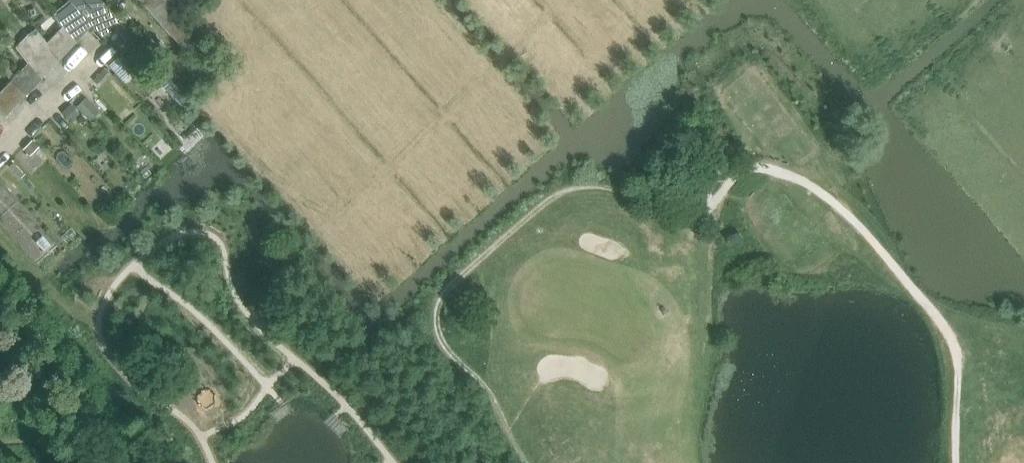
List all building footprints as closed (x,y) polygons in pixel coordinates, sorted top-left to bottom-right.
[(100,0),(69,0),(70,1),(92,26),(103,40),(114,30),(121,24),(100,0)] [(171,0),(139,0),(184,48),(201,32),(171,0)] [(92,26),(70,1),(53,15),(63,27),(62,27),(75,43),(92,26)] [(138,42),(121,24),(114,30),(131,48),(138,42)] [(58,61),(75,43),(62,27),(47,44),(44,46),(58,61)] [(58,61),(44,46),(47,44),(35,30),(24,39),(16,48),(28,63),(27,65),(41,79),(58,61)] [(22,98),(41,79),(27,65),(9,83),(22,98)] [(22,98),(9,83),(0,93),(0,110),(5,116),(22,98)] [(71,104),(62,112),(70,121),(79,114),(71,104)] [(32,140),(24,149),(30,155),(39,146),(32,140)]
